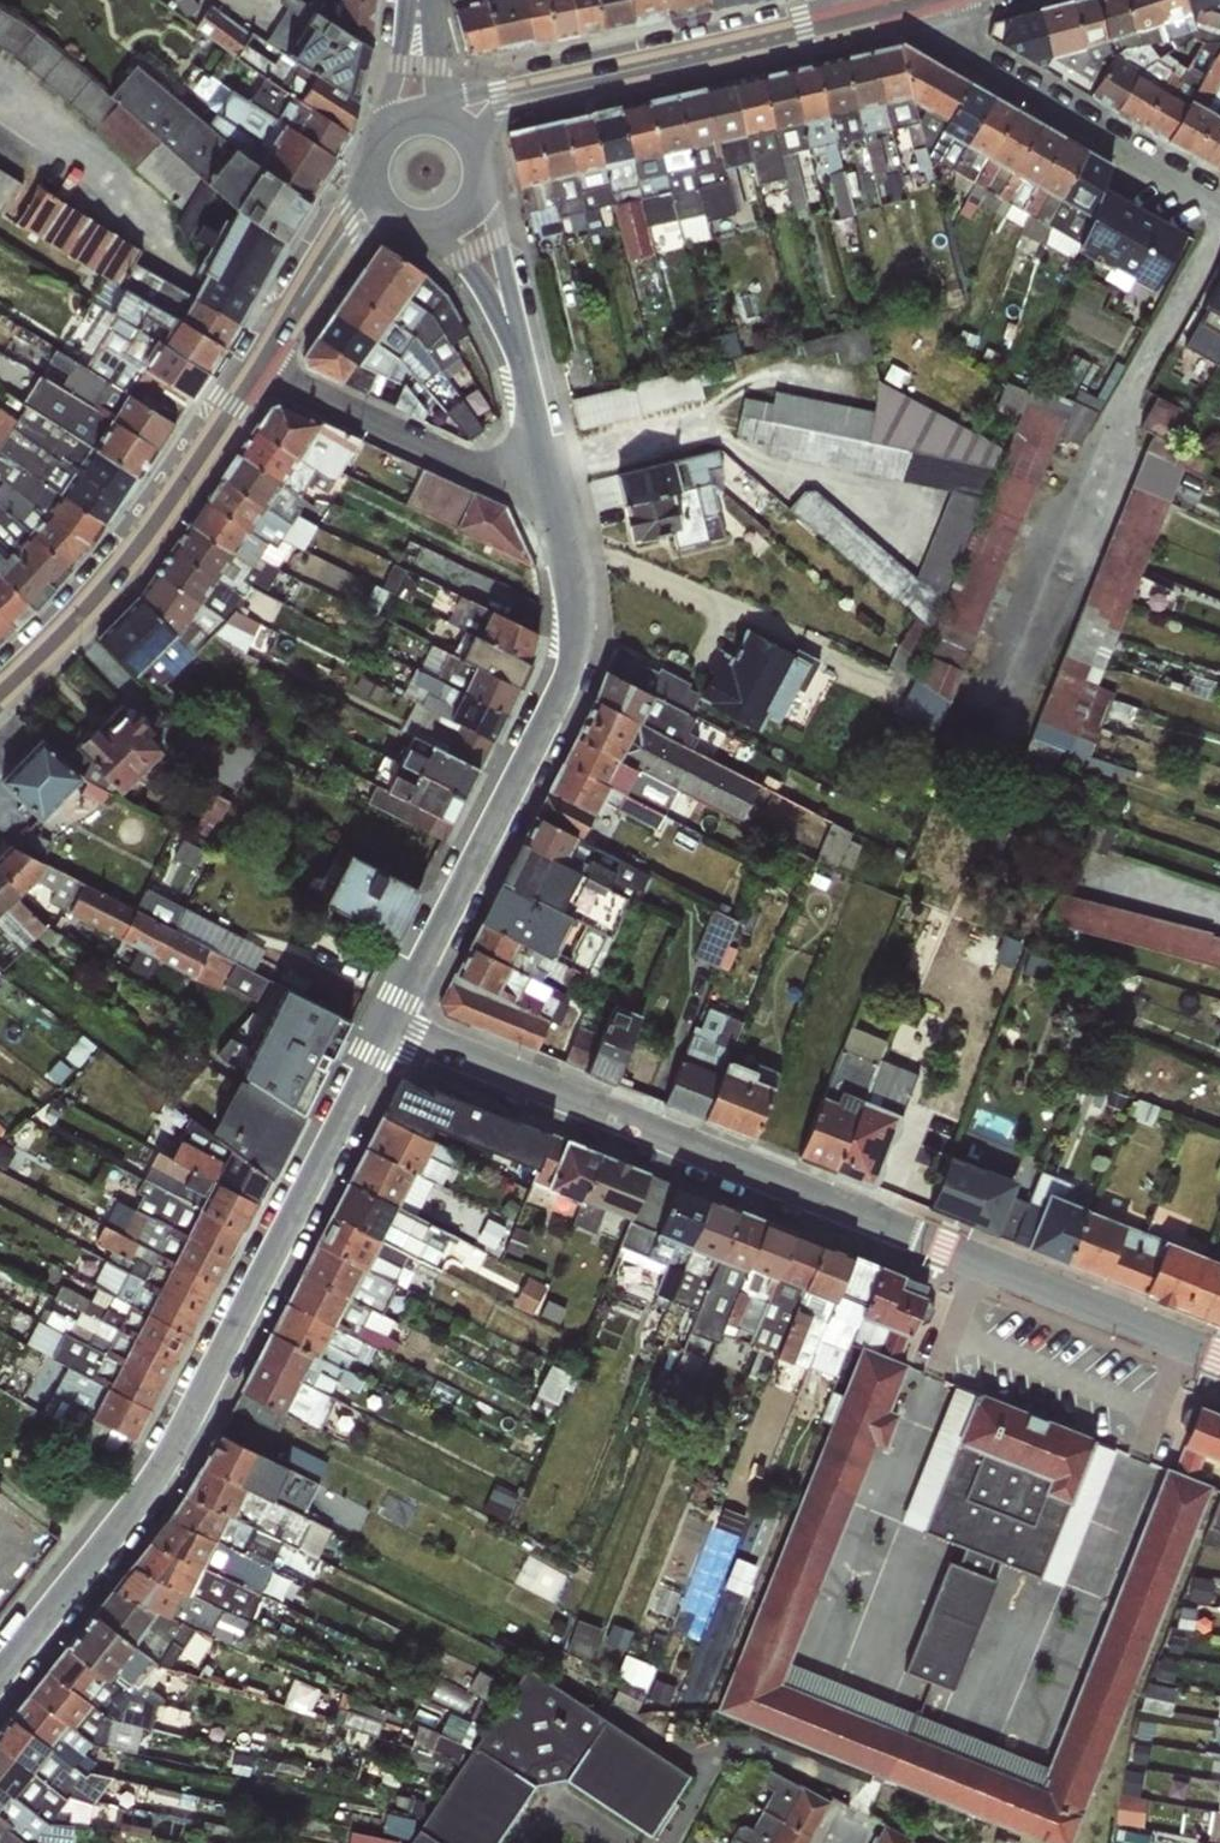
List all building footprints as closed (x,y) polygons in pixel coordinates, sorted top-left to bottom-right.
[(142,159),(160,137),(210,176),(263,110),(238,90),(214,120),(139,61),(115,92),(1,0),(0,0),(0,45),(142,159)] [(367,99),(375,42),(374,39),(376,34),(381,0),(289,0),(287,8),(295,38),(286,54),(367,99)] [(499,50),(486,0),(454,0),(471,56),(499,50)] [(499,50),(533,43),(522,0),(486,0),(499,50)] [(533,43),(554,39),(546,0),(522,0),(533,43)] [(554,39),(576,34),(570,0),(546,0),(554,39)] [(597,0),(570,0),(576,34),(602,28),(597,0)] [(626,0),(597,0),(602,28),(631,23),(626,0)] [(663,0),(626,0),(631,23),(666,16),(663,0)] [(710,7),(709,0),(663,0),(666,16),(710,7)] [(1106,40),(1094,0),(1075,0),(1071,1),(1084,48),(1106,40)] [(1142,47),(1127,0),(1094,0),(1106,40),(1114,55),(1140,70),(1151,61),(1136,49),(1142,47)] [(1163,24),(1155,0),(1127,0),(1142,47),(1143,45),(1167,41),(1163,24)] [(1190,15),(1186,0),(1155,0),(1163,24),(1190,15)] [(1190,15),(1219,5),(1219,0),(1186,0),(1190,15)] [(1049,58),(1084,48),(1071,1),(1036,10),(1049,58)] [(226,34),(232,15),(213,9),(206,27),(226,34)] [(1028,64),(1049,58),(1036,10),(992,21),(984,36),(1028,64)] [(1165,142),(1219,48),(1219,40),(1203,42),(1194,58),(1182,50),(1176,62),(1141,128),(1165,142)] [(901,43),(898,45),(918,122),(927,152),(968,81),(901,43)] [(890,130),(918,122),(898,45),(870,51),(890,130)] [(1189,155),(1219,104),(1219,48),(1165,142),(1189,155)] [(870,51),(845,57),(862,137),(878,205),(893,201),(878,133),(890,130),(870,51)] [(1114,113),(1141,128),(1176,62),(1164,53),(1140,70),(1114,113)] [(1087,98),(1114,113),(1140,70),(1114,55),(1087,98)] [(845,57),(816,64),(836,143),(862,137),(845,57)] [(816,64),(788,70),(806,149),(822,146),(839,218),(854,214),(836,143),(816,64)] [(794,152),(806,149),(788,70),(762,77),(779,166),(791,208),(807,205),(794,152)] [(768,169),(779,166),(762,77),(732,83),(751,163),(757,183),(770,180),(768,169)] [(927,152),(951,169),(991,95),(968,81),(927,152)] [(724,171),(751,163),(732,83),(676,96),(704,213),(709,221),(722,219),(728,234),(738,231),(724,171)] [(1016,110),(991,95),(951,169),(973,182),(1016,110)] [(677,220),(704,213),(676,96),(648,102),(668,191),(677,220)] [(663,193),(668,191),(648,102),(622,108),(647,226),(653,225),(657,236),(672,230),(663,193)] [(1213,169),(1219,158),(1219,104),(1189,155),(1213,169)] [(653,253),(647,226),(622,108),(590,115),(611,204),(627,261),(653,253)] [(1039,123),(1016,110),(973,182),(998,197),(1039,123)] [(596,208),(611,204),(590,115),(561,122),(583,212),(590,236),(601,232),(596,208)] [(559,218),(583,212),(561,122),(535,128),(559,218)] [(1063,137),(1039,123),(998,197),(1022,210),(1063,137)] [(557,221),(559,218),(535,128),(507,134),(529,228),(557,221)] [(1086,151),(1063,137),(1022,210),(1046,225),(1086,151)] [(164,139),(139,163),(168,192),(182,178),(171,167),(181,157),(164,139)] [(1110,165),(1086,151),(1046,225),(1080,243),(1101,188),(1110,165)] [(1185,235),(1101,188),(1080,243),(1077,251),(1097,263),(1099,258),(1152,292),(1185,235)] [(381,243),(364,267),(429,312),(453,343),(466,334),(443,292),(422,274),(381,243)] [(465,368),(453,343),(429,312),(364,267),(349,289),(414,335),(439,369),(449,380),(465,368)] [(128,288),(116,310),(139,323),(151,300),(128,288)] [(420,383),(439,369),(414,335),(349,289),(333,312),(396,357),(420,383)] [(86,344),(108,318),(96,308),(74,334),(86,344)] [(430,395),(420,383),(396,357),(333,312),(316,335),(356,363),(402,383),(422,404),(430,395)] [(426,409),(422,404),(402,383),(356,363),(316,335),(302,355),(304,366),(418,420),(424,419),(426,409)] [(703,371),(577,391),(582,422),(708,402),(703,371)] [(1018,431),(881,391),(876,411),(785,384),(774,399),(751,392),(740,427),(758,440),(771,444),(764,439),(950,494),(927,573),(810,487),(791,513),(942,624),(938,622),(911,714),(959,728),(1048,430),(1090,442),(1104,395),(1084,389),(1076,400),(1009,381),(1002,406),(1023,412),(1018,431)] [(1180,440),(1194,408),(1161,393),(1146,424),(1180,440)] [(253,426),(341,470),(359,439),(278,400),(268,405),(253,426)] [(0,445),(19,414),(0,402),(0,445)] [(341,470),(253,426),(235,452),(298,496),(304,487),(326,495),(341,470)] [(1089,756),(1185,459),(1140,445),(1044,742),(1089,756)] [(622,505),(709,484),(706,471),(721,466),(717,450),(614,476),(622,505)] [(286,521),(297,514),(307,501),(298,496),(235,452),(219,476),(286,521)] [(427,466),(410,505),(527,557),(535,539),(515,530),(525,510),(427,466)] [(276,547),(280,541),(284,536),(300,543),(310,523),(297,514),(286,521),(219,476),(202,500),(276,547)] [(29,514),(36,491),(3,481),(0,490),(0,504),(29,514)] [(723,537),(709,484),(622,505),(632,543),(668,535),(675,551),(723,537)] [(257,571),(273,566),(288,544),(280,541),(276,547),(202,500),(185,525),(257,571)] [(218,581),(251,586),(253,583),(266,589),(277,571),(273,566),(257,571),(185,525),(169,548),(218,581)] [(218,581),(169,548),(153,572),(251,635),(259,623),(235,609),(238,607),(272,624),(283,603),(251,586),(218,581)] [(135,597),(193,654),(212,635),(241,652),(251,635),(153,572),(135,597)] [(193,654),(135,597),(97,636),(152,694),(164,684),(149,666),(171,643),(188,659),(193,654)] [(463,629),(529,663),(536,635),(468,599),(454,625),(463,629)] [(700,692),(697,700),(700,701),(759,731),(768,717),(780,721),(800,682),(806,683),(815,668),(810,663),(813,658),(796,648),(791,652),(746,627),(730,654),(721,653),(701,691),(700,692)] [(451,654),(518,686),(529,663),(463,629),(451,654)] [(419,670),(508,710),(518,686),(451,654),(431,644),(419,670)] [(697,700),(700,692),(659,668),(657,672),(614,649),(603,667),(606,672),(689,713),(697,700)] [(463,726),(491,741),(508,710),(419,670),(413,683),(425,691),(420,705),(463,726)] [(689,713),(606,672),(592,700),(760,786),(785,798),(788,789),(737,758),(736,751),(692,728),(695,716),(689,713)] [(573,737),(665,786),(754,830),(765,811),(751,802),(760,786),(592,700),(573,737)] [(129,707),(101,733),(94,726),(74,746),(88,761),(82,776),(120,793),(162,752),(147,736),(153,731),(129,707)] [(450,752),(477,767),(491,741),(463,726),(450,752)] [(398,763),(463,793),(477,767),(450,752),(412,736),(398,763)] [(40,737),(0,779),(0,782),(40,820),(82,776),(40,737)] [(560,763),(654,806),(665,786),(573,737),(560,763)] [(463,793),(398,763),(386,790),(374,785),(366,803),(439,839),(463,793)] [(548,787),(596,815),(603,803),(655,830),(663,817),(654,806),(560,763),(548,787)] [(596,815),(548,787),(533,816),(580,841),(596,815)] [(580,841),(533,816),(520,842),(629,898),(636,881),(631,877),(634,865),(580,841)] [(629,898),(520,842),(500,881),(613,937),(629,898)] [(18,898),(36,881),(44,864),(6,846),(0,852),(0,880),(18,898)] [(421,890),(348,853),(324,902),(396,939),(421,890)] [(18,898),(0,880),(0,914),(18,898)] [(613,937),(500,881),(479,922),(581,975),(595,980),(613,937)] [(1219,960),(1219,930),(1059,894),(1052,923),(1219,960)] [(581,975),(479,922),(467,945),(541,981),(545,975),(575,990),(581,975)] [(976,926),(968,960),(1016,971),(1024,937),(976,926)] [(541,981),(467,945),(437,1006),(443,1016),(534,1053),(549,1022),(558,1023),(568,1005),(548,995),(551,988),(541,981)] [(619,1080),(648,1012),(619,999),(589,1068),(619,1080)] [(762,1138),(780,1082),(758,1075),(762,1065),(732,1055),(745,1014),(706,1002),(674,1100),(706,1110),(703,1119),(762,1138)] [(851,1022),(805,1158),(883,1184),(929,1049),(851,1022)] [(214,1136),(269,1178),(302,1114),(250,1079),(238,1079),(211,1130),(214,1136)] [(377,1109),(250,1392),(322,1424),(344,1374),(323,1364),(383,1231),(416,1246),(426,1223),(418,1220),(437,1177),(446,1182),(462,1147),(377,1109)] [(269,1178),(214,1136),(191,1119),(169,1158),(257,1201),(269,1178)] [(546,1190),(578,1202),(602,1153),(550,1135),(531,1182),(546,1190)] [(257,1201),(169,1158),(157,1151),(145,1178),(242,1230),(257,1201)] [(955,1152),(935,1205),(1005,1231),(1025,1178),(955,1152)] [(648,1171),(602,1153),(578,1202),(570,1224),(593,1235),(606,1211),(628,1220),(648,1171)] [(619,1245),(648,1257),(675,1184),(648,1171),(628,1220),(619,1245)] [(135,1208),(230,1254),(242,1230),(145,1178),(136,1191),(141,1195),(135,1208)] [(707,1196),(675,1184),(648,1257),(664,1266),(656,1294),(668,1300),(707,1196)] [(1041,1191),(1035,1208),(1043,1211),(1030,1251),(1219,1314),(1219,1250),(1041,1191)] [(739,1211),(707,1196),(668,1300),(694,1311),(739,1211)] [(230,1254),(135,1208),(122,1233),(216,1281),(230,1254)] [(765,1223),(739,1211),(694,1311),(690,1334),(716,1343),(726,1324),(765,1223)] [(795,1231),(765,1223),(726,1324),(750,1334),(795,1231)] [(102,1265),(202,1308),(216,1281),(122,1233),(103,1224),(93,1242),(109,1251),(102,1265)] [(821,1243),(795,1231),(750,1334),(779,1346),(821,1243)] [(851,1254),(821,1243),(779,1346),(775,1358),(806,1370),(809,1367),(851,1254)] [(879,1265),(851,1254),(809,1367),(834,1375),(879,1265)] [(202,1308),(102,1265),(92,1284),(96,1289),(188,1334),(202,1308)] [(903,1276),(879,1265),(834,1375),(817,1419),(829,1424),(861,1345),(905,1362),(910,1338),(917,1326),(929,1320),(933,1309),(927,1299),(924,1297),(901,1285),(903,1276)] [(188,1334),(96,1289),(90,1299),(61,1284),(54,1297),(98,1321),(175,1359),(188,1334)] [(381,1327),(387,1317),(375,1311),(362,1333),(394,1351),(401,1339),(381,1327)] [(70,1336),(162,1385),(175,1359),(98,1321),(94,1331),(77,1323),(70,1336)] [(162,1385),(70,1336),(62,1332),(49,1357),(66,1367),(149,1410),(162,1385)] [(861,1345),(829,1424),(714,1711),(1052,1842),(1066,1842),(1208,1483),(1162,1465),(1045,1761),(788,1660),(905,1362),(861,1345)] [(544,1391),(560,1396),(569,1366),(553,1361),(544,1391)] [(149,1410),(66,1367),(62,1375),(67,1379),(44,1415),(120,1458),(132,1443),(149,1410)] [(1092,1435),(971,1390),(918,1531),(960,1547),(955,1560),(943,1556),(901,1667),(952,1686),(994,1576),(984,1572),(990,1558),(1039,1577),(1092,1435)] [(1209,1391),(1188,1441),(1199,1445),(1189,1471),(1219,1484),(1219,1396),(1209,1391)] [(294,1445),(288,1462),(327,1474),(332,1457),(294,1445)] [(248,1487),(213,1564),(295,1601),(304,1579),(240,1550),(254,1521),(322,1552),(335,1526),(358,1536),(373,1505),(290,1467),(275,1499),(248,1487)] [(275,1562),(285,1537),(254,1524),(244,1550),(275,1562)] [(316,1580),(324,1555),(285,1542),(277,1567),(316,1580)] [(630,1655),(621,1694),(648,1700),(657,1662),(630,1655)] [(649,1835),(688,1776),(526,1668),(409,1842),(496,1842),(534,1785),(566,1781),(649,1835)] [(439,1748),(462,1755),(468,1736),(445,1729),(439,1748)] [(810,1835),(828,1802),(769,1769),(765,1778),(765,1785),(773,1789),(762,1809),(810,1835)] [(734,1835),(748,1842),(806,1842),(810,1835),(762,1809),(753,1828),(746,1825),(739,1826),(734,1835)] [(884,1826),(875,1842),(915,1842),(884,1826)]
